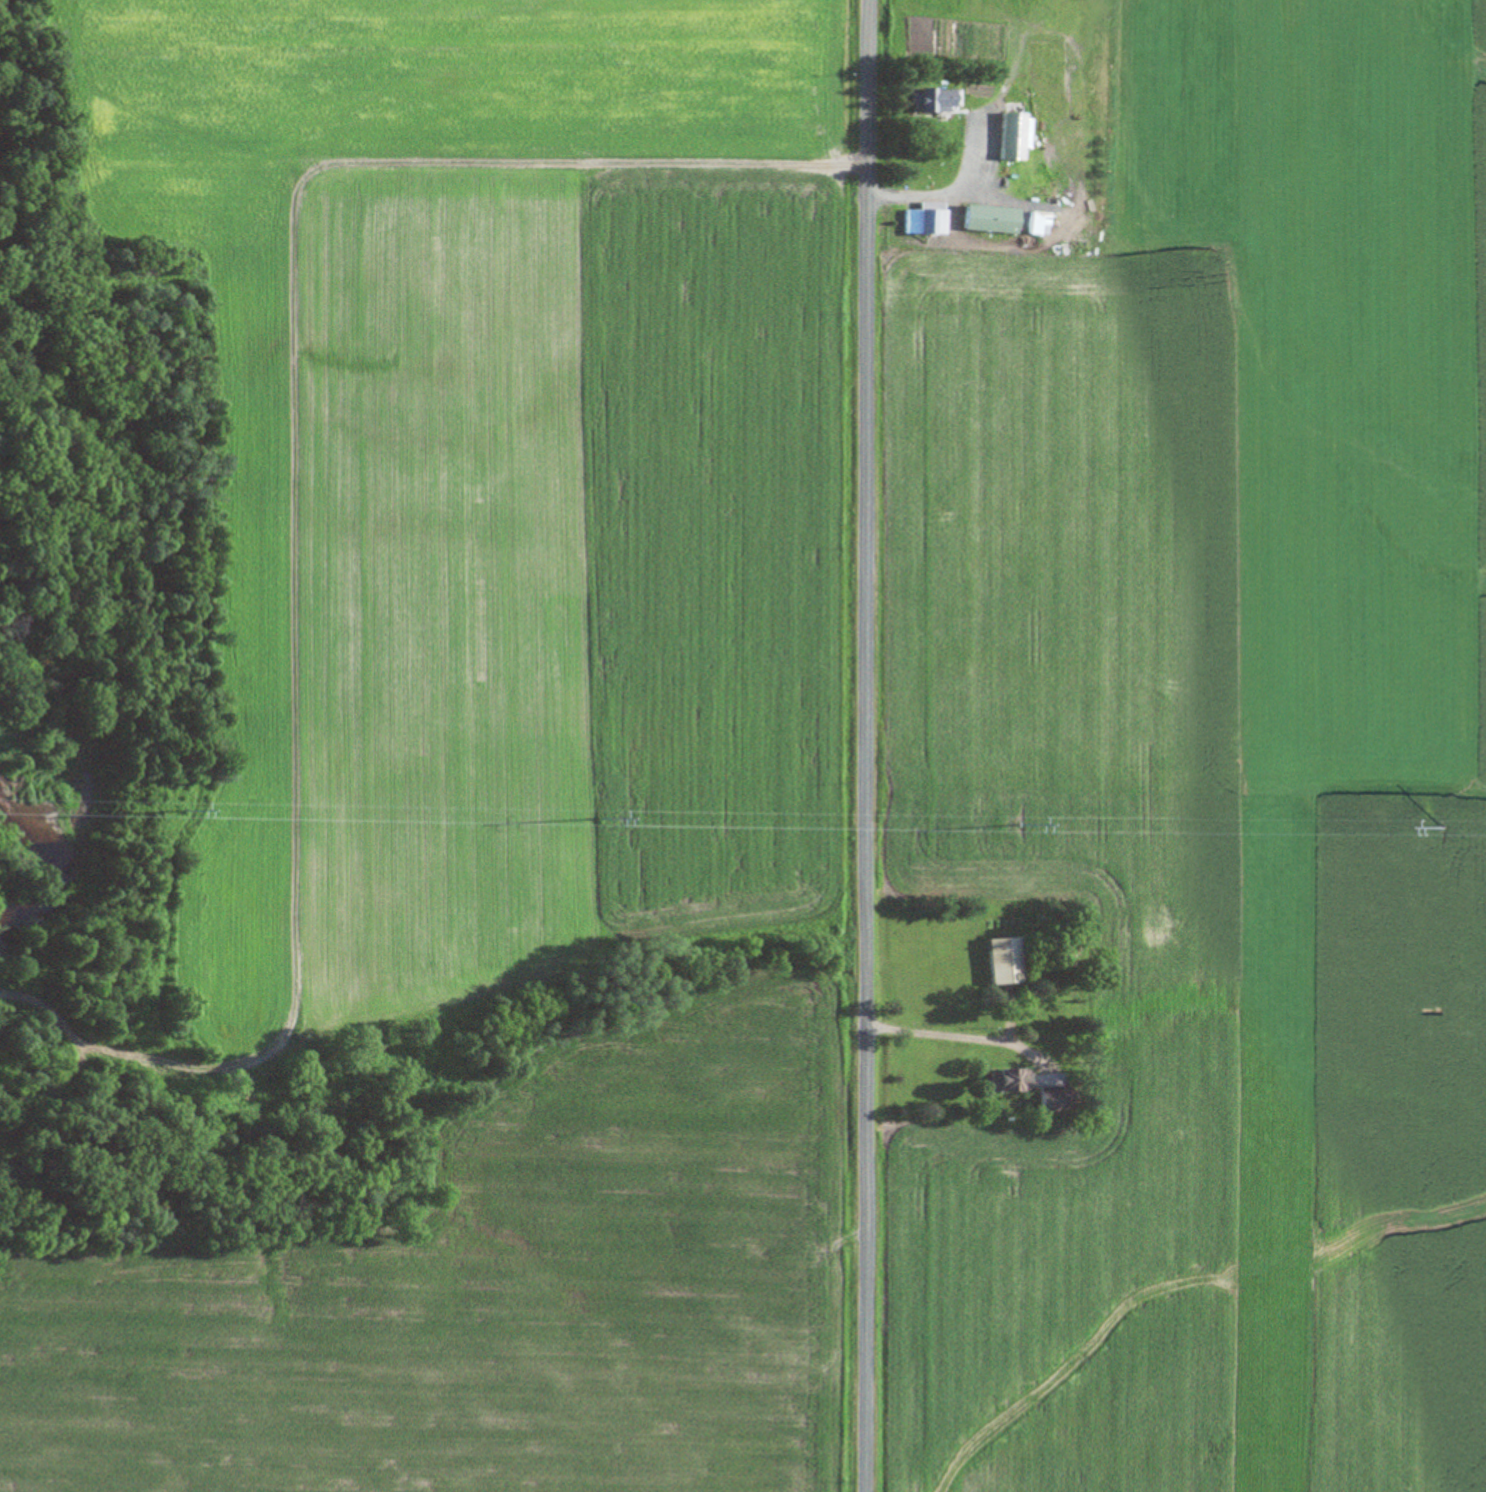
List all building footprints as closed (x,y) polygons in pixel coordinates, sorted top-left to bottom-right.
[(994,98),(994,79),(963,79),(963,98),(994,98)] [(951,112),(951,88),(916,88),(916,112),(951,112)] [(1016,233),(1018,208),(964,206),(963,231),(1016,233)] [(946,235),(947,210),(905,209),(905,234),(946,235)] [(1041,235),(1042,213),(1029,212),(1028,234),(1041,235)] [(988,940),(990,986),(1022,984),(1019,938),(988,940)] [(991,1069),(991,1092),(1027,1092),(1027,1069),(991,1069)] [(1071,1111),(1071,1087),(1039,1087),(1040,1112),(1071,1111)]
